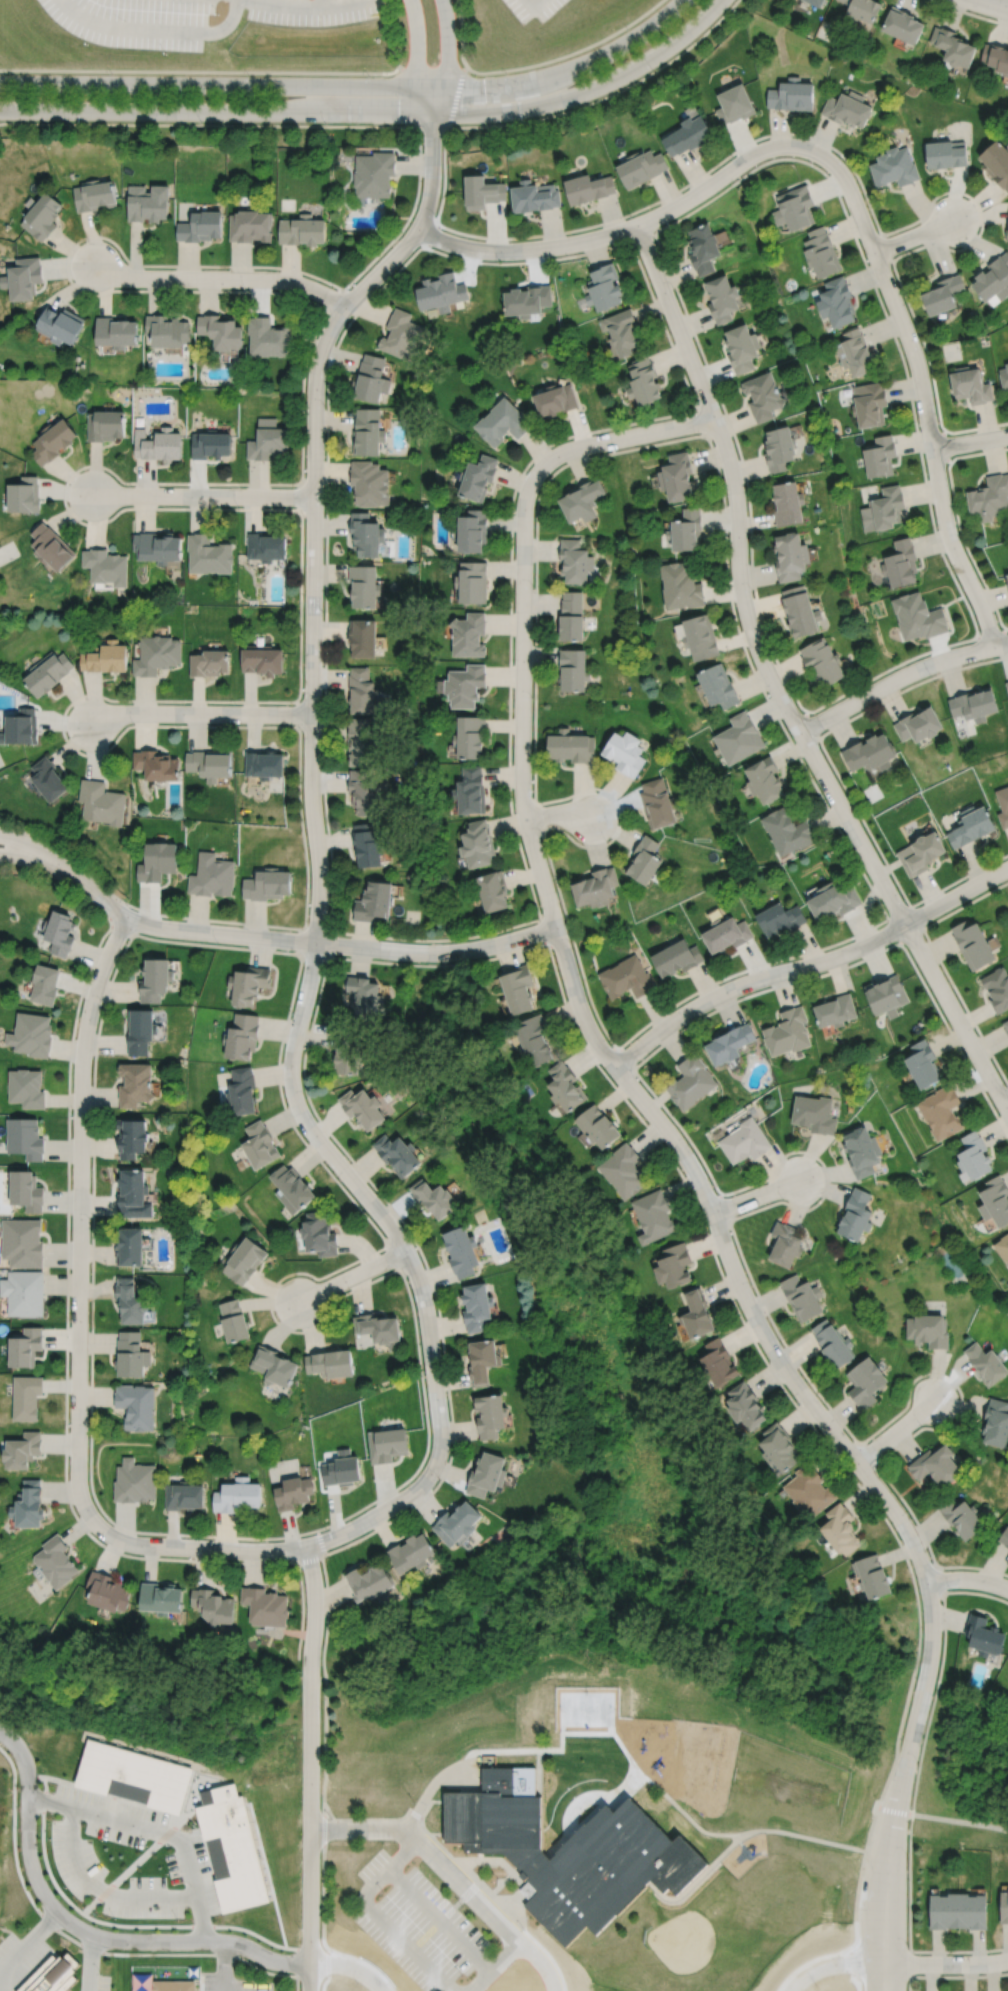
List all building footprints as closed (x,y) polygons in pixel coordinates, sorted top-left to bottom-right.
[(825,0),(804,0),(821,8),(825,0)] [(848,3),(845,10),(846,10),(845,13),(858,19),(859,16),(872,22),(881,2),(878,0),(842,0),(848,3)] [(891,5),(890,7),(889,7),(880,27),(915,43),(924,22),(917,19),(912,16),(914,14),(898,7),(897,7),(891,5)] [(948,59),(949,61),(951,63),(952,64),(955,64),(957,64),(958,63),(968,66),(976,44),(970,42),(969,42),(962,39),(962,37),(955,34),(956,31),(942,26),(941,28),(934,25),(929,41),(935,43),(935,44),(946,48),(942,57),(948,59)] [(980,60),(994,64),(993,68),(1001,70),(1001,73),(1007,75),(1007,46),(1003,45),(1004,44),(992,42),(991,43),(984,42),(980,60)] [(766,88),(766,107),(773,107),(773,109),(811,110),(812,82),(799,81),(799,76),(787,76),(787,81),(778,81),(778,89),(766,88)] [(740,81),(714,93),(720,106),(713,110),(720,124),(728,121),(728,122),(740,116),(741,119),(748,116),(747,115),(754,112),(740,81)] [(828,95),(820,113),(826,116),(826,117),(840,124),(842,119),(847,122),(846,124),(853,127),(855,123),(862,126),(866,117),(867,118),(871,111),(870,110),(872,106),(861,101),(863,96),(849,89),(847,94),(840,91),(836,99),(828,95)] [(687,115),(678,121),(680,125),(661,138),(672,155),(676,153),(677,154),(687,148),(688,150),(695,145),(696,146),(705,140),(705,139),(712,135),(698,113),(690,119),(687,115)] [(977,154),(984,162),(981,164),(1003,188),(1004,187),(1007,192),(1007,150),(998,139),(997,140),(995,138),(977,154)] [(925,142),(928,168),(935,167),(935,168),(946,167),(946,166),(951,165),(952,166),(967,165),(964,141),(951,142),(951,140),(925,142)] [(875,156),(877,161),(868,164),(876,187),(886,184),(886,182),(896,179),(898,187),(913,182),(913,180),(919,178),(914,162),(912,163),(906,146),(897,149),(896,146),(884,149),(885,153),(884,153),(883,152),(879,154),(879,155),(875,156)] [(616,166),(627,189),(662,172),(662,171),(669,167),(662,152),(654,155),(651,149),(644,152),(643,149),(638,152),(638,151),(632,153),(626,157),(628,160),(616,166)] [(353,172),(353,187),(354,187),(354,197),(389,197),(389,185),(389,175),(395,175),(395,159),(394,159),(394,152),(372,151),(372,155),(355,155),(355,172),(353,172)] [(564,180),(571,205),(579,203),(579,204),(589,201),(589,200),(610,194),(609,194),(616,192),(611,175),(591,180),(589,173),(564,180)] [(464,175),(465,205),(466,205),(466,210),(485,209),(484,202),(499,202),(499,200),(506,200),(505,183),(498,183),(484,183),(484,174),(464,175)] [(510,187),(513,212),(521,211),(521,212),(532,211),(532,210),(537,209),(537,210),(553,208),(553,207),(561,206),(559,189),(555,190),(554,184),(537,186),(537,184),(531,184),(530,178),(519,180),(520,186),(510,187)] [(73,187),(77,213),(117,206),(112,180),(99,182),(99,179),(86,181),(86,182),(80,183),(81,186),(73,187)] [(782,190),(774,194),(777,202),(776,203),(778,209),(770,212),(776,225),(785,222),(789,231),(814,221),(807,206),(814,204),(805,184),(783,193),(782,190)] [(128,185),(127,221),(144,222),(144,217),(150,218),(150,222),(161,222),(161,218),(168,218),(168,196),(170,196),(170,185),(152,185),(152,192),(145,192),(145,186),(128,185)] [(19,224),(41,242),(46,237),(56,225),(51,221),(53,220),(58,214),(56,212),(62,204),(45,190),(23,217),(24,218),(19,224)] [(229,214),(228,239),(236,239),(236,241),(251,241),(251,239),(259,239),(259,242),(270,242),(270,212),(257,212),(257,208),(245,207),(245,210),(243,210),(243,209),(237,209),(237,212),(236,212),(236,214),(229,214)] [(177,223),(177,240),(185,240),(185,241),(200,241),(201,240),(213,240),(213,237),(222,237),(223,211),(203,211),(203,212),(192,212),(192,223),(177,223)] [(277,219),(277,243),(285,243),(285,244),(300,244),(300,242),(306,242),(306,246),(315,246),(316,242),(324,242),(324,219),(311,219),(311,214),(298,213),(298,219),(277,219)] [(706,222),(688,230),(689,232),(688,232),(691,238),(687,240),(690,247),(691,247),(693,252),(688,254),(695,269),(696,269),(699,276),(715,269),(710,257),(718,254),(713,242),(715,242),(712,233),(710,233),(706,222)] [(822,225),(807,231),(809,239),(802,242),(805,249),(802,250),(804,256),(809,268),(812,266),(817,279),(841,269),(827,232),(825,232),(822,225)] [(1000,255),(999,254),(986,264),(989,269),(984,273),(982,269),(973,275),(976,279),(970,284),(984,301),(987,299),(992,306),(1007,293),(1007,284),(1007,283),(1007,282),(1007,253),(1006,250),(1000,255)] [(9,288),(10,301),(32,299),(31,295),(35,295),(34,283),(42,283),(41,265),(39,265),(39,257),(14,258),(15,267),(7,267),(8,276),(0,276),(0,288),(9,288)] [(612,261),(597,267),(598,268),(590,271),(592,278),(587,281),(589,286),(587,287),(589,292),(584,295),(588,305),(594,303),(597,311),(603,309),(603,310),(608,308),(608,307),(621,302),(618,294),(622,293),(618,283),(614,284),(612,279),(619,277),(612,261)] [(452,271),(437,275),(438,279),(432,280),(432,277),(422,279),(423,287),(414,289),(420,311),(437,307),(439,314),(450,312),(448,304),(469,299),(465,283),(456,285),(452,271)] [(727,273),(705,281),(708,290),(710,295),(711,295),(713,301),(708,303),(714,319),(715,319),(717,325),(732,319),(730,312),(740,308),(736,296),(741,294),(737,284),(731,286),(727,273)] [(919,291),(921,294),(920,295),(929,317),(945,310),(944,309),(956,305),(951,294),(965,288),(959,273),(952,275),(936,281),(937,284),(919,291)] [(842,275),(823,283),(826,290),(818,293),(821,300),(814,302),(821,319),(827,316),(832,328),(854,320),(851,312),(854,310),(849,298),(852,297),(846,282),(845,283),(842,275)] [(503,293),(505,316),(519,315),(520,319),(531,319),(531,314),(541,313),(541,306),(552,306),(550,285),(542,286),(542,285),(527,286),(527,290),(521,291),(521,288),(511,289),(511,292),(503,293)] [(47,305),(35,325),(36,326),(34,329),(51,338),(49,341),(59,346),(62,341),(72,346),(83,324),(85,320),(64,308),(62,312),(61,312),(61,313),(47,305)] [(630,307),(598,320),(602,331),(608,329),(611,336),(611,337),(608,338),(611,346),(607,347),(611,357),(618,354),(620,357),(625,355),(625,357),(630,355),(630,354),(633,352),(631,347),(641,343),(638,336),(642,334),(639,328),(635,330),(633,324),(636,322),(630,307)] [(395,308),(392,314),(391,314),(385,328),(390,330),(387,339),(382,337),(381,339),(380,339),(377,346),(378,346),(377,349),(407,361),(416,337),(420,339),(425,328),(408,321),(411,314),(395,308)] [(145,314),(145,334),(151,334),(151,346),(181,346),(181,342),(190,342),(190,330),(188,330),(188,320),(178,320),(178,316),(168,316),(168,313),(152,313),(152,314),(145,314)] [(197,314),(196,333),(210,333),(210,337),(214,337),(213,349),(220,349),(220,351),(230,351),(230,347),(241,347),(242,325),(235,325),(235,318),(224,318),(224,319),(219,319),(219,313),(203,313),(203,315),(197,314)] [(248,316),(247,333),(249,333),(249,355),(269,356),(269,354),(279,354),(279,355),(292,356),(293,326),(279,326),(271,326),(271,328),(270,328),(270,315),(254,315),(254,316),(248,316)] [(96,317),(96,346),(104,346),(104,344),(113,344),(113,348),(123,348),(123,344),(136,344),(136,320),(129,320),(129,321),(119,321),(119,322),(113,322),(113,317),(96,317)] [(747,323),(726,331),(728,338),(725,340),(727,347),(729,346),(732,352),(728,353),(733,368),(734,368),(737,375),(755,368),(751,358),(759,355),(757,349),(762,347),(756,332),(751,334),(747,323)] [(858,327),(842,334),(844,341),(839,343),(840,343),(834,346),(843,369),(848,367),(852,378),(875,369),(872,362),(873,362),(870,353),(869,354),(866,348),(868,348),(862,334),(861,334),(858,327)] [(364,354),(362,361),(361,361),(352,398),(377,404),(380,393),(387,395),(390,381),(380,379),(385,359),(364,354)] [(648,354),(631,361),(632,363),(628,365),(630,370),(629,370),(633,380),(629,381),(631,386),(625,389),(629,398),(635,396),(639,406),(662,397),(659,389),(661,388),(659,382),(656,383),(653,377),(658,375),(652,361),(650,361),(648,354)] [(1003,392),(1007,391),(1007,362),(1004,363),(1005,367),(998,369),(1003,392)] [(948,373),(952,395),(954,394),(955,399),(969,396),(970,405),(986,402),(986,401),(993,399),(990,382),(983,384),(982,377),(982,373),(981,373),(979,368),(969,370),(968,365),(954,368),(954,372),(948,373)] [(781,397),(771,371),(741,382),(742,385),(741,385),(743,392),(744,391),(746,394),(750,392),(754,401),(748,403),(754,417),(755,417),(757,423),(774,417),(771,410),(779,407),(783,408),(786,399),(781,397)] [(852,387),(853,398),(854,406),(851,406),(853,416),(856,416),(858,429),(884,425),(881,407),(887,406),(884,389),(883,389),(882,382),(852,387)] [(532,395),(539,417),(547,414),(548,418),(556,415),(555,412),(562,410),(563,412),(578,407),(570,383),(556,387),(555,384),(545,387),(546,391),(532,395)] [(503,396),(489,410),(490,411),(473,428),(479,433),(478,434),(485,441),(486,440),(494,448),(504,438),(502,436),(507,431),(506,431),(507,429),(517,439),(528,428),(527,427),(532,423),(520,410),(519,412),(503,396)] [(86,412),(86,441),(103,441),(103,439),(114,440),(114,437),(123,437),(123,411),(93,410),(93,412),(86,412)] [(379,410),(356,410),(356,416),(355,416),(355,429),(353,429),(352,455),(380,455),(380,441),(385,441),(385,431),(378,431),(379,410)] [(62,417),(51,425),(49,423),(35,433),(37,436),(30,442),(35,448),(29,453),(39,466),(46,461),(46,462),(60,452),(57,449),(61,446),(64,449),(72,442),(70,439),(75,434),(62,417)] [(257,417),(257,440),(246,440),(246,458),(253,458),(253,459),(270,459),(270,454),(288,454),(288,428),(276,428),(276,417),(257,417)] [(133,439),(133,457),(140,457),(140,458),(162,458),(162,461),(172,462),(172,459),(180,459),(180,443),(182,443),(182,439),(180,439),(180,432),(172,432),(172,426),(160,426),(160,432),(154,432),(154,433),(150,433),(150,439),(133,439)] [(790,426),(767,432),(768,433),(767,433),(769,440),(766,440),(767,444),(766,444),(768,452),(765,453),(768,468),(769,467),(771,474),(789,470),(787,462),(796,460),(795,455),(798,455),(796,448),(798,448),(795,437),(793,438),(790,426)] [(191,432),(191,459),(206,459),(206,455),(214,455),(214,459),(220,459),(220,455),(230,455),(230,433),(216,433),(216,429),(207,429),(207,432),(191,432)] [(891,435),(874,438),(875,444),(864,446),(865,451),(862,451),(867,480),(893,475),(890,458),(896,457),(894,441),(892,442),(891,435)] [(687,451),(668,455),(669,462),(661,464),(663,471),(657,472),(661,491),(666,490),(669,503),(673,502),(673,503),(682,501),(681,500),(693,498),(692,489),(694,489),(693,481),(690,482),(688,474),(693,473),(690,459),(689,459),(687,451)] [(481,454),(478,462),(477,465),(467,462),(464,473),(460,472),(458,481),(460,481),(456,495),(477,502),(478,501),(482,502),(487,488),(484,487),(486,481),(491,483),(496,467),(495,467),(497,459),(481,454)] [(351,460),(351,468),(350,468),(350,484),(355,484),(355,486),(354,486),(354,497),(355,497),(355,504),(359,504),(359,506),(378,506),(378,505),(390,505),(390,495),(388,495),(388,485),(390,485),(390,476),(389,476),(389,469),(380,469),(380,463),(372,463),(372,460),(351,460)] [(987,486),(979,487),(979,490),(976,491),(976,489),(965,491),(969,514),(979,512),(980,523),(993,521),(992,516),(1001,514),(1000,511),(1007,509),(1007,496),(1007,474),(1001,475),(1001,473),(986,476),(987,486)] [(5,484),(5,511),(38,512),(38,497),(37,497),(37,484),(36,484),(36,476),(19,476),(19,484),(5,484)] [(557,501),(569,524),(581,518),(584,523),(596,517),(591,507),(595,505),(593,500),(606,493),(598,480),(592,483),(591,480),(578,487),(580,490),(574,493),(573,491),(565,495),(565,496),(557,501)] [(774,485),(776,494),(775,494),(776,504),(777,504),(778,510),(774,511),(777,527),(804,523),(801,505),(806,504),(804,493),(799,494),(797,482),(774,485)] [(899,485),(881,488),(882,499),(867,502),(868,507),(860,509),(865,532),(877,530),(878,532),(893,529),(892,525),(896,524),(896,523),(901,522),(899,510),(905,509),(902,493),(900,493),(899,485)] [(683,508),(683,521),(671,521),(672,531),(666,531),(666,540),(672,540),(672,552),(697,551),(697,550),(700,550),(700,530),(701,530),(701,514),(700,514),(700,508),(683,508)] [(467,510),(467,518),(456,518),(456,554),(480,554),(480,545),(485,545),(486,510),(467,510)] [(351,512),(351,519),(350,519),(350,535),(354,536),(354,549),(358,549),(358,557),(365,557),(365,558),(380,558),(381,542),(385,542),(385,528),(381,528),(381,523),(369,523),(369,512),(351,512)] [(41,521),(29,533),(35,539),(29,544),(35,550),(32,553),(45,566),(47,564),(56,573),(75,554),(48,526),(46,527),(41,521)] [(132,534),(132,550),(136,551),(136,560),(138,560),(138,561),(156,561),(156,565),(167,565),(167,561),(180,561),(180,538),(172,538),(172,532),(163,532),(162,537),(156,537),(156,533),(139,532),(139,534),(132,534)] [(187,534),(186,551),(189,551),(188,573),(208,573),(208,572),(218,572),(218,573),(231,574),(232,564),(233,564),(233,555),(231,555),(231,543),(218,543),(218,545),(209,545),(209,533),(194,532),(194,534),(187,534)] [(247,533),(247,558),(254,558),(254,559),(261,559),(261,563),(272,563),(272,560),(286,560),(286,537),(269,537),(269,533),(247,533)] [(776,538),(777,545),(774,545),(776,553),(779,553),(780,560),(775,561),(778,576),(779,575),(780,583),(802,579),(800,572),(807,571),(806,565),(811,564),(808,545),(802,546),(800,534),(796,534),(796,533),(787,534),(788,536),(776,538)] [(893,542),(896,554),(885,557),(887,563),(881,565),(884,577),(889,575),(892,586),(915,580),(913,572),(916,571),(913,560),(916,560),(912,545),(911,545),(909,538),(893,542)] [(560,539),(560,547),(559,547),(559,562),(562,562),(562,569),(560,569),(560,576),(565,576),(565,585),(587,585),(587,571),(593,571),(593,557),(587,557),(587,551),(580,551),(580,539),(560,539)] [(81,550),(81,567),(90,567),(89,583),(105,583),(105,582),(112,582),(112,587),(125,588),(126,556),(118,555),(118,553),(108,553),(108,555),(106,555),(106,548),(89,548),(89,550),(81,550)] [(459,562),(459,571),(458,571),(458,577),(454,577),(453,589),(457,589),(457,605),(481,605),(481,604),(486,604),(486,563),(459,562)] [(660,566),(662,580),(663,580),(664,590),(663,590),(666,609),(675,608),(675,609),(687,607),(688,608),(704,606),(703,599),(705,599),(703,583),(695,584),(693,572),(691,572),(690,562),(679,563),(669,564),(670,565),(660,566)] [(349,566),(349,582),(353,582),(353,590),(352,590),(352,600),(353,600),(353,609),(377,609),(377,596),(382,596),(382,584),(377,584),(377,566),(349,566)] [(783,591),(785,598),(782,599),(787,617),(789,616),(791,624),(789,625),(790,631),(793,630),(796,640),(820,633),(820,632),(821,632),(818,622),(824,621),(821,610),(814,612),(808,593),(807,593),(804,585),(783,591)] [(889,598),(894,612),(895,612),(896,613),(895,613),(897,619),(898,620),(897,620),(903,639),(918,634),(919,636),(924,634),(925,637),(948,629),(946,623),(947,623),(941,606),(928,610),(924,598),(921,599),(918,589),(907,593),(907,591),(898,594),(899,595),(889,598)] [(563,592),(563,600),(561,600),(561,617),(559,617),(559,642),(582,642),(582,617),(581,617),(581,592),(563,592)] [(451,630),(451,640),(453,640),(453,654),(485,654),(485,652),(486,652),(486,644),(485,644),(485,642),(480,642),(480,641),(479,641),(479,635),(484,635),(485,620),(484,620),(484,613),(466,613),(466,621),(457,621),(454,618),(447,626),(451,630)] [(682,621),(694,662),(720,655),(708,614),(682,621)] [(349,620),(349,627),(348,641),(350,641),(349,645),(352,645),(352,651),(353,651),(353,659),(376,659),(377,620),(349,620)] [(153,637),(139,637),(139,641),(136,641),(137,646),(139,646),(139,658),(133,658),(133,674),(141,674),(141,675),(158,675),(158,666),(161,666),(161,667),(170,667),(170,664),(180,664),(180,641),(178,641),(177,640),(171,639),(171,637),(160,637),(158,635),(155,635),(153,637)] [(824,636),(799,650),(803,657),(801,658),(808,669),(812,666),(815,671),(812,672),(817,680),(819,679),(823,687),(844,675),(836,661),(839,659),(835,651),(832,653),(828,647),(829,646),(824,636)] [(81,651),(81,669),(88,669),(88,670),(102,670),(102,669),(109,669),(109,670),(119,670),(119,669),(128,669),(128,646),(117,646),(117,639),(105,639),(105,646),(100,646),(94,646),(94,650),(88,650),(88,651),(81,651)] [(242,645),(242,650),(241,650),(241,670),(257,670),(257,673),(267,673),(267,676),(276,676),(276,675),(282,675),(283,651),(272,650),(272,645),(242,645)] [(52,649),(29,668),(32,670),(23,677),(39,696),(45,691),(45,692),(52,686),(52,685),(70,670),(69,669),(75,664),(64,651),(59,655),(56,651),(54,652),(52,649)] [(191,654),(191,675),(207,675),(207,674),(221,674),(222,671),(228,671),(229,651),(203,650),(203,654),(191,654)] [(562,688),(586,688),(586,678),(591,679),(591,668),(586,668),(586,650),(559,650),(559,665),(562,665),(562,673),(560,673),(560,681),(562,681),(562,688)] [(467,662),(467,669),(448,669),(448,677),(444,677),(444,693),(448,693),(448,697),(451,697),(450,706),(475,706),(475,698),(479,698),(479,691),(477,691),(477,685),(486,686),(487,670),(485,670),(485,662),(467,662)] [(721,663),(700,672),(714,704),(720,701),(723,708),(740,701),(736,694),(737,694),(732,681),(730,682),(721,663)] [(350,667),(350,674),(349,674),(349,688),(352,688),(352,696),(349,696),(349,703),(352,703),(352,711),(373,711),(373,698),(378,698),(378,687),(374,687),(374,679),(369,679),(369,668),(350,667)] [(947,699),(952,717),(963,713),(965,718),(973,716),(975,723),(986,719),(984,713),(997,709),(990,684),(954,695),(954,696),(947,699)] [(892,724),(901,740),(911,735),(914,741),(926,734),(927,737),(937,732),(935,729),(942,725),(930,703),(916,711),(916,712),(916,713),(913,714),(911,711),(898,719),(898,720),(892,724)] [(19,714),(6,714),(6,732),(0,732),(0,742),(38,742),(38,728),(36,728),(36,714),(35,714),(35,706),(19,706),(19,714)] [(744,709),(729,717),(733,724),(713,735),(729,764),(765,745),(750,715),(748,716),(744,709)] [(458,715),(458,732),(453,732),(453,744),(458,744),(458,756),(481,757),(481,749),(483,749),(483,738),(482,738),(482,731),(486,731),(486,715),(458,715)] [(350,717),(350,723),(348,723),(348,740),(349,740),(349,755),(351,755),(351,764),(377,764),(377,727),(369,727),(369,717),(350,717)] [(549,733),(549,756),(557,757),(557,760),(565,760),(565,757),(571,757),(571,761),(588,761),(588,759),(595,759),(595,735),(590,735),(590,733),(569,733),(569,726),(559,726),(559,733),(549,733)] [(616,730),(602,752),(613,758),(619,761),(615,767),(628,775),(629,774),(634,778),(647,758),(640,754),(644,747),(639,743),(642,738),(628,729),(624,735),(616,730)] [(841,751),(852,771),(865,764),(868,769),(873,766),(873,767),(879,764),(882,770),(892,765),(888,758),(896,754),(889,740),(887,741),(882,731),(875,735),(874,733),(866,737),(868,740),(863,743),(861,739),(847,747),(841,751)] [(134,750),(134,769),(147,768),(147,779),(160,778),(160,780),(169,780),(169,778),(181,778),(181,758),(178,758),(178,757),(172,757),(172,753),(158,754),(158,749),(143,749),(143,750),(134,750)] [(187,752),(187,771),(202,771),(202,775),(208,775),(208,782),(219,782),(219,775),(233,775),(233,753),(232,753),(232,750),(209,750),(194,750),(194,752),(187,752)] [(247,750),(247,775),(251,775),(251,774),(255,774),(255,775),(261,775),(261,780),(272,780),(272,775),(286,775),(287,752),(278,752),(278,750),(268,750),(268,752),(262,752),(262,750),(247,750)] [(46,754),(31,766),(36,773),(29,779),(33,784),(31,786),(38,795),(40,793),(48,803),(67,788),(62,782),(65,780),(64,778),(64,777),(61,773),(59,774),(55,769),(57,767),(46,754)] [(770,754),(745,768),(751,779),(746,781),(754,795),(758,792),(764,803),(785,792),(780,783),(783,782),(779,776),(777,777),(774,771),(778,769),(770,754)] [(462,765),(463,774),(464,780),(458,780),(458,788),(452,788),(452,800),(458,799),(458,814),(486,813),(485,786),(484,786),(483,772),(482,772),(482,765),(462,765)] [(350,769),(350,777),(349,777),(349,790),(354,790),(354,791),(351,791),(352,806),(355,806),(355,812),(356,812),(356,815),(377,815),(377,804),(379,804),(379,794),(377,794),(377,779),(369,779),(369,769),(350,769)] [(663,776),(642,783),(645,790),(640,792),(644,803),(642,803),(651,830),(676,822),(672,809),(676,808),(672,796),(668,797),(667,793),(668,792),(663,776)] [(80,778),(77,800),(83,801),(80,819),(108,823),(108,825),(121,827),(125,795),(124,795),(124,793),(105,791),(105,792),(103,792),(105,782),(80,778)] [(1003,828),(1007,827),(1007,785),(994,790),(1002,812),(997,813),(1003,828)] [(946,833),(954,849),(960,845),(961,846),(997,828),(984,803),(975,808),(973,805),(960,811),(963,818),(957,821),(960,826),(946,833)] [(787,804),(769,814),(769,815),(761,819),(767,831),(768,831),(773,839),(772,840),(782,857),(801,847),(802,848),(816,840),(813,834),(814,833),(806,819),(796,826),(791,818),(794,816),(787,804)] [(486,819),(468,823),(469,828),(468,829),(469,833),(460,835),(463,846),(458,848),(460,858),(466,856),(469,869),(493,863),(491,856),(496,855),(492,840),(493,840),(489,825),(488,825),(486,819)] [(353,825),(353,832),(352,832),(353,846),(355,845),(356,846),(355,846),(356,859),(357,859),(358,868),(380,866),(379,855),(383,855),(382,846),(379,846),(378,837),(374,837),(373,830),(372,830),(371,823),(353,825)] [(916,840),(909,844),(910,845),(896,852),(909,877),(916,874),(916,875),(929,868),(927,864),(934,860),(933,858),(947,850),(935,830),(926,835),(924,834),(921,835),(918,836),(917,838),(916,840)] [(645,834),(641,840),(640,840),(632,853),(634,855),(624,871),(626,872),(625,873),(645,886),(662,861),(661,861),(662,859),(659,856),(659,855),(656,853),(655,854),(653,853),(659,844),(645,834)] [(136,864),(136,881),(144,881),(144,883),(161,883),(161,873),(176,873),(176,844),(167,844),(167,843),(154,843),(154,844),(144,844),(144,864),(136,864)] [(199,851),(196,875),(188,875),(186,893),(194,894),(194,895),(211,897),(211,895),(223,896),(224,895),(231,896),(232,890),(234,874),(233,874),(234,861),(215,859),(215,853),(199,851)] [(569,885),(576,908),(590,904),(591,909),(609,903),(608,898),(613,897),(610,887),(618,884),(613,867),(606,869),(605,867),(591,872),(592,875),(578,879),(579,882),(569,885)] [(242,879),(242,899),(250,899),(250,901),(267,901),(267,899),(283,899),(283,896),(291,896),(291,872),(277,872),(277,868),(265,868),(265,872),(256,872),(256,879),(242,879)] [(475,878),(486,915),(508,908),(506,901),(507,900),(505,895),(507,895),(506,890),(508,890),(504,876),(503,877),(501,871),(475,878)] [(377,881),(377,882),(368,882),(367,890),(364,889),(364,894),(363,894),(362,901),(354,900),(353,920),(376,923),(376,917),(385,918),(385,917),(388,918),(389,906),(391,907),(392,897),(390,897),(391,884),(390,884),(390,882),(377,881)] [(833,882),(827,885),(826,884),(822,886),(823,888),(817,891),(819,894),(808,900),(809,902),(808,903),(820,924),(840,913),(842,916),(856,908),(856,907),(863,903),(853,885),(844,889),(841,883),(835,886),(833,882)] [(781,902),(775,906),(774,904),(766,908),(767,910),(766,911),(765,910),(758,914),(758,915),(756,917),(768,939),(785,929),(788,934),(801,926),(800,925),(807,922),(798,905),(786,912),(781,902)] [(54,906),(49,919),(46,918),(42,929),(46,930),(44,936),(53,940),(50,951),(66,957),(69,949),(70,950),(76,935),(69,933),(71,927),(74,928),(76,922),(73,921),(74,918),(70,916),(72,912),(54,906)] [(722,923),(719,918),(710,923),(713,928),(701,935),(712,956),(719,952),(720,953),(726,949),(726,948),(731,945),(733,949),(748,941),(747,940),(754,937),(744,920),(737,925),(733,917),(722,923)] [(965,918),(950,926),(954,934),(953,934),(973,970),(997,956),(977,918),(968,923),(965,918)] [(678,939),(662,947),(664,950),(650,958),(662,980),(670,975),(671,977),(677,973),(676,972),(682,968),(685,972),(698,965),(697,964),(704,960),(696,945),(689,949),(684,939),(679,941),(678,939)] [(635,954),(617,964),(618,965),(609,969),(609,968),(596,975),(601,983),(600,984),(605,992),(606,992),(611,1001),(623,995),(622,993),(630,988),(636,999),(650,992),(649,990),(655,987),(647,972),(645,973),(635,954)] [(146,956),(146,964),(143,964),(143,973),(145,973),(146,979),(139,979),(139,993),(140,993),(140,1001),(161,1001),(161,990),(168,990),(168,983),(169,983),(169,978),(174,978),(174,968),(170,968),(170,956),(146,956)] [(38,961),(33,980),(34,981),(30,998),(54,1005),(59,986),(56,985),(61,968),(38,961)] [(527,962),(500,971),(501,973),(499,973),(513,1014),(534,1007),(531,998),(534,997),(532,990),(529,991),(527,986),(534,983),(527,962)] [(1000,966),(999,965),(994,968),(995,969),(979,978),(985,988),(986,987),(991,996),(988,998),(996,1013),(1007,1006),(1007,972),(1003,964),(1000,966)] [(248,965),(247,969),(236,967),(235,974),(229,973),(228,987),(234,988),(232,1002),(233,1002),(233,1004),(236,1005),(236,1006),(240,1007),(241,1005),(244,1006),(244,1004),(254,1005),(255,997),(259,998),(260,989),(259,989),(260,985),(271,987),(272,976),(270,975),(271,967),(248,965)] [(864,985),(872,1003),(871,1003),(876,1014),(887,1009),(891,1017),(900,1013),(897,1006),(910,1000),(897,973),(889,977),(888,975),(876,981),(876,979),(864,985)] [(347,974),(346,992),(351,992),(350,1005),(355,1006),(354,1015),(375,1017),(377,1002),(383,1002),(384,993),(378,992),(379,980),(370,979),(370,975),(359,974),(359,976),(347,974)] [(814,1004),(820,1025),(833,1021),(835,1026),(845,1023),(843,1018),(849,1017),(857,1015),(850,991),(835,996),(836,998),(829,999),(829,998),(821,1000),(821,1002),(814,1004)] [(762,1028),(765,1035),(763,1036),(767,1046),(768,1045),(772,1055),(792,1047),(793,1050),(811,1043),(807,1031),(808,1030),(806,1026),(804,1025),(803,1021),(808,1020),(802,1004),(794,1007),(794,1005),(779,1011),(783,1020),(778,1022),(779,1024),(774,1026),(774,1024),(762,1028)] [(128,1008),(128,1054),(148,1054),(148,1039),(153,1039),(153,1032),(157,1032),(157,1021),(154,1021),(154,1007),(131,1007),(131,1008),(128,1008)] [(17,1010),(16,1025),(15,1025),(14,1030),(15,1030),(14,1032),(6,1031),(4,1043),(14,1044),(13,1050),(28,1052),(28,1054),(48,1057),(49,1050),(50,1050),(52,1035),(51,1035),(53,1023),(50,1023),(51,1015),(17,1010)] [(235,1011),(233,1025),(230,1025),(229,1033),(224,1032),(223,1043),(226,1043),(225,1056),(251,1059),(252,1049),(255,1050),(257,1038),(258,1038),(259,1022),(258,1022),(259,1014),(235,1011)] [(540,1011),(513,1023),(522,1044),(518,1046),(522,1056),(527,1054),(532,1066),(554,1057),(550,1048),(552,1048),(548,1039),(546,1040),(544,1035),(551,1032),(545,1017),(543,1018),(540,1011)] [(705,1043),(715,1064),(725,1059),(726,1061),(735,1057),(734,1056),(740,1053),(737,1047),(748,1041),(749,1041),(756,1037),(748,1021),(742,1025),(741,1023),(711,1038),(712,1039),(705,1043)] [(334,1029),(333,1046),(337,1046),(336,1053),(335,1052),(334,1063),(336,1063),(335,1072),(358,1073),(359,1060),(364,1060),(365,1049),(360,1049),(361,1030),(334,1029)] [(925,1037),(911,1045),(915,1051),(906,1056),(923,1087),(926,1086),(927,1087),(932,1085),(931,1083),(943,1077),(933,1059),(937,1056),(930,1042),(929,1043),(925,1037)] [(695,1051),(689,1055),(688,1054),(676,1064),(684,1074),(677,1080),(675,1077),(665,1086),(671,1095),(670,1096),(676,1103),(677,1102),(683,1110),(694,1101),(693,1100),(701,1094),(702,1095),(717,1083),(711,1075),(712,1075),(706,1067),(705,1068),(704,1066),(706,1065),(695,1051)] [(562,1059),(548,1068),(555,1077),(547,1083),(554,1092),(550,1095),(555,1103),(559,1100),(568,1111),(588,1097),(579,1084),(577,1085),(574,1081),(578,1078),(568,1065),(567,1065),(562,1059)] [(146,1099),(148,1101),(155,1095),(151,1090),(152,1062),(120,1062),(120,1065),(118,1065),(118,1072),(119,1072),(119,1075),(125,1075),(125,1084),(119,1084),(119,1099),(120,1099),(119,1107),(138,1107),(138,1099),(146,1099)] [(231,1068),(233,1082),(229,1082),(230,1091),(225,1092),(228,1110),(233,1109),(234,1114),(256,1111),(255,1102),(257,1101),(256,1095),(254,1095),(253,1087),(256,1087),(254,1072),(253,1073),(251,1065),(231,1068)] [(9,1069),(8,1101),(22,1101),(22,1107),(45,1107),(46,1090),(41,1090),(41,1082),(42,1082),(42,1069),(30,1069),(30,1068),(18,1068),(18,1069),(9,1069)] [(950,1082),(936,1090),(937,1092),(935,1093),(934,1092),(926,1097),(927,1098),(918,1103),(927,1120),(929,1119),(931,1121),(929,1122),(931,1126),(933,1125),(934,1128),(932,1129),(939,1141),(947,1136),(947,1137),(956,1132),(955,1132),(965,1126),(959,1114),(956,1115),(953,1109),(952,1109),(951,1108),(963,1101),(955,1088),(954,1089),(950,1082)] [(351,1088),(338,1098),(342,1103),(341,1104),(350,1117),(356,1113),(359,1118),(357,1120),(361,1125),(363,1123),(368,1130),(386,1116),(378,1105),(382,1102),(376,1093),(371,1097),(364,1087),(355,1093),(351,1088)] [(796,1094),(791,1122),(798,1123),(798,1124),(811,1126),(810,1132),(826,1134),(826,1133),(835,1134),(837,1118),(831,1117),(832,1112),(830,1112),(833,1097),(820,1095),(819,1098),(796,1094)] [(595,1102),(574,1119),(584,1131),(587,1129),(590,1132),(587,1135),(593,1142),(596,1140),(603,1148),(622,1133),(617,1127),(617,1126),(612,1119),(611,1120),(606,1113),(605,1114),(595,1102)] [(751,1115),(739,1123),(740,1125),(717,1141),(732,1164),(739,1159),(740,1160),(749,1154),(753,1159),(766,1150),(772,1146),(751,1115)] [(7,1118),(7,1152),(26,1152),(26,1160),(43,1160),(43,1152),(45,1152),(45,1136),(39,1136),(39,1124),(38,1124),(38,1118),(7,1118)] [(117,1118),(117,1128),(120,1128),(120,1136),(118,1136),(118,1151),(120,1151),(120,1159),(136,1159),(136,1151),(146,1151),(146,1140),(149,1140),(149,1131),(147,1131),(147,1118),(117,1118)] [(261,1118),(245,1127),(250,1136),(245,1139),(246,1140),(242,1143),(249,1155),(247,1156),(254,1169),(256,1168),(256,1169),(281,1155),(276,1145),(275,1146),(271,1140),(274,1139),(266,1125),(265,1125),(261,1118)] [(862,1125),(854,1128),(854,1130),(843,1135),(847,1142),(843,1143),(846,1151),(849,1150),(852,1157),(848,1159),(854,1173),(855,1172),(858,1179),(876,1171),(873,1165),(881,1161),(878,1155),(883,1153),(875,1135),(871,1137),(866,1125),(863,1126),(862,1125)] [(976,1129),(962,1137),(968,1149),(960,1153),(963,1158),(959,1161),(964,1171),(968,1169),(974,1179),(995,1168),(991,1162),(994,1160),(990,1154),(987,1156),(984,1151),(989,1148),(981,1135),(980,1136),(976,1129)] [(385,1132),(372,1144),(377,1150),(376,1151),(387,1163),(390,1161),(394,1165),(392,1167),(402,1178),(423,1161),(413,1150),(417,1148),(411,1141),(408,1144),(400,1135),(393,1141),(385,1132)] [(626,1141),(614,1151),(615,1152),(613,1154),(612,1153),(597,1166),(611,1182),(612,1181),(618,1189),(617,1190),(625,1200),(633,1194),(634,1195),(641,1189),(640,1188),(649,1180),(642,1172),(643,1172),(635,1163),(642,1157),(632,1145),(631,1146),(626,1141)] [(284,1163),(270,1175),(281,1188),(275,1193),(285,1204),(284,1205),(292,1215),(299,1209),(300,1210),(317,1195),(312,1189),(313,1188),(307,1182),(306,1182),(292,1166),(289,1169),(284,1163)] [(121,1169),(121,1177),(118,1177),(118,1186),(121,1186),(121,1193),(117,1193),(117,1209),(117,1216),(152,1216),(152,1203),(144,1203),(145,1194),(148,1194),(149,1184),(144,1184),(145,1169),(121,1169)] [(11,1170),(11,1203),(26,1203),(26,1212),(42,1212),(42,1204),(44,1204),(44,1186),(36,1186),(37,1174),(33,1174),(33,1170),(11,1170)] [(987,1182),(990,1187),(981,1192),(987,1202),(980,1206),(987,1220),(995,1216),(1001,1228),(1007,1224),(1007,1196),(1007,1184),(1005,1179),(1004,1180),(1001,1174),(987,1182)] [(409,1187),(413,1193),(412,1193),(420,1205),(424,1202),(429,1209),(431,1208),(435,1214),(436,1213),(440,1220),(459,1206),(453,1198),(455,1197),(449,1188),(446,1189),(442,1183),(434,1190),(427,1180),(425,1181),(423,1177),(409,1187)] [(855,1186),(845,1209),(848,1210),(845,1215),(844,1215),(840,1224),(841,1224),(838,1232),(860,1241),(865,1229),(869,1231),(873,1223),(869,1221),(873,1211),(865,1208),(872,1194),(855,1186)] [(661,1188),(631,1201),(645,1232),(637,1235),(642,1245),(677,1229),(672,1218),(671,1219),(667,1210),(671,1208),(665,1194),(664,1194),(661,1188)] [(306,1212),(307,1220),(304,1221),(304,1227),(301,1227),(303,1238),(305,1238),(307,1251),(318,1250),(319,1257),(338,1254),(337,1246),(338,1246),(336,1232),(331,1232),(330,1229),(333,1228),(332,1221),(329,1221),(328,1211),(317,1212),(317,1211),(306,1212)] [(2,1219),(2,1258),(9,1258),(9,1267),(43,1267),(43,1259),(44,1259),(44,1241),(40,1240),(40,1231),(42,1231),(42,1219),(2,1219)] [(777,1221),(770,1235),(778,1238),(775,1244),(774,1243),(771,1249),(773,1250),(769,1258),(790,1268),(796,1255),(799,1257),(804,1247),(800,1246),(803,1239),(796,1236),(799,1229),(785,1223),(784,1224),(777,1221)] [(444,1233),(447,1242),(446,1242),(449,1251),(451,1251),(453,1257),(449,1258),(455,1274),(456,1273),(459,1280),(476,1273),(474,1267),(482,1264),(475,1247),(479,1245),(475,1235),(471,1236),(466,1224),(444,1233)] [(120,1228),(120,1235),(119,1235),(119,1241),(116,1241),(116,1265),(142,1265),(142,1228),(120,1228)] [(1002,1238),(1003,1239),(995,1245),(1007,1261),(1007,1260),(1007,1234),(1002,1238)] [(248,1235),(240,1245),(237,1242),(230,1251),(234,1254),(228,1262),(222,1270),(243,1286),(247,1280),(248,1281),(257,1268),(256,1268),(262,1259),(264,1261),(270,1253),(257,1243),(258,1242),(250,1235),(249,1236),(248,1235)] [(684,1242),(663,1249),(666,1257),(658,1260),(660,1266),(654,1268),(660,1284),(667,1282),(669,1289),(694,1280),(690,1270),(687,1271),(685,1265),(693,1262),(688,1248),(687,1248),(684,1242)] [(8,1271),(8,1279),(0,1279),(0,1296),(8,1296),(8,1316),(44,1316),(44,1271),(8,1271)] [(796,1273),(780,1282),(783,1289),(782,1289),(789,1303),(789,1302),(800,1323),(824,1311),(818,1299),(823,1296),(817,1285),(812,1288),(808,1281),(802,1284),(796,1273)] [(145,1303),(145,1297),(135,1297),(135,1285),(134,1285),(134,1278),(117,1277),(117,1284),(116,1284),(115,1299),(119,1300),(119,1308),(122,1308),(121,1316),(122,1316),(122,1324),(145,1324),(146,1313),(147,1312),(148,1310),(148,1307),(147,1304),(145,1303)] [(465,1286),(466,1294),(463,1295),(464,1304),(467,1303),(468,1309),(463,1310),(465,1326),(467,1325),(468,1333),(488,1330),(486,1319),(493,1318),(491,1307),(495,1306),(494,1296),(490,1297),(487,1283),(465,1286)] [(681,1324),(687,1326),(692,1340),(716,1330),(713,1322),(714,1321),(711,1313),(710,1313),(707,1307),(710,1306),(705,1293),(704,1294),(701,1288),(685,1294),(692,1312),(679,1317),(681,1324)] [(219,1304),(223,1319),(222,1319),(228,1344),(251,1337),(248,1328),(250,1328),(248,1321),(246,1321),(244,1313),(242,1314),(238,1298),(219,1304)] [(354,1317),(356,1333),(361,1333),(361,1335),(374,1333),(375,1343),(382,1343),(382,1345),(389,1345),(390,1352),(402,1350),(401,1341),(403,1340),(400,1318),(392,1319),(392,1318),(384,1319),(384,1317),(375,1318),(375,1313),(360,1315),(360,1316),(354,1317)] [(907,1318),(907,1339),(916,1339),(916,1345),(924,1345),(924,1342),(929,1342),(929,1349),(949,1349),(949,1332),(946,1332),(946,1318),(945,1318),(945,1315),(916,1315),(916,1318),(907,1318)] [(826,1318),(811,1328),(815,1335),(814,1336),(823,1349),(821,1350),(826,1357),(825,1357),(830,1365),(831,1364),(836,1371),(855,1358),(854,1357),(855,1356),(850,1348),(854,1345),(848,1337),(844,1340),(836,1328),(835,1329),(832,1324),(830,1325),(826,1318)] [(13,1334),(13,1338),(10,1338),(10,1367),(35,1368),(36,1350),(43,1350),(43,1327),(23,1327),(23,1334),(13,1334)] [(119,1331),(119,1339),(118,1339),(118,1354),(118,1360),(115,1360),(115,1369),(118,1369),(118,1377),(145,1378),(145,1366),(151,1366),(151,1352),(141,1352),(141,1332),(119,1331)] [(719,1337),(705,1345),(710,1354),(701,1359),(706,1368),(703,1370),(709,1380),(712,1378),(717,1388),(742,1375),(736,1365),(734,1366),(729,1357),(731,1356),(723,1343),(723,1344),(719,1337)] [(502,1358),(498,1355),(496,1340),(470,1343),(471,1352),(470,1352),(471,1361),(473,1360),(473,1366),(469,1367),(471,1381),(472,1381),(472,1388),(490,1386),(488,1367),(503,1366),(502,1358)] [(964,1351),(969,1357),(968,1358),(974,1365),(975,1364),(978,1369),(976,1371),(989,1388),(992,1386),(993,1387),(1007,1374),(1007,1368),(993,1350),(987,1354),(977,1341),(964,1351)] [(270,1385),(275,1382),(289,1389),(300,1365),(292,1361),(292,1360),(284,1356),(283,1358),(277,1355),(279,1352),(265,1346),(265,1347),(259,1344),(249,1366),(267,1374),(264,1382),(270,1385)] [(305,1356),(307,1373),(315,1372),(315,1373),(322,1372),(322,1378),(329,1377),(330,1379),(356,1376),(353,1350),(312,1355),(305,1356)] [(869,1356),(846,1374),(855,1386),(847,1392),(858,1406),(859,1405),(864,1411),(877,1400),(873,1394),(879,1390),(879,1391),(887,1385),(886,1384),(889,1382),(883,1374),(883,1373),(875,1363),(875,1364),(869,1356)] [(14,1376),(13,1421),(38,1421),(38,1408),(37,1408),(37,1394),(43,1394),(43,1377),(14,1376)] [(745,1381),(728,1392),(732,1398),(728,1402),(732,1407),(728,1410),(737,1424),(739,1423),(739,1424),(744,1421),(751,1432),(754,1430),(755,1431),(760,1428),(759,1426),(768,1420),(763,1412),(765,1410),(761,1405),(760,1405),(757,1401),(759,1399),(751,1387),(750,1388),(745,1381)] [(116,1385),(116,1392),(115,1392),(114,1408),(128,1408),(128,1409),(126,1409),(126,1417),(124,1417),(124,1431),(135,1431),(135,1432),(145,1432),(145,1431),(154,1431),(155,1418),(153,1418),(153,1409),(155,1409),(155,1388),(145,1388),(145,1386),(135,1386),(135,1388),(133,1388),(133,1385),(116,1385)] [(476,1398),(476,1405),(475,1405),(476,1413),(482,1412),(482,1417),(477,1417),(479,1434),(480,1434),(481,1441),(497,1439),(496,1430),(507,1429),(506,1417),(509,1417),(508,1407),(505,1408),(503,1396),(502,1396),(502,1394),(490,1395),(490,1397),(476,1398)] [(987,1404),(986,1403),(982,1418),(986,1419),(984,1425),(982,1424),(980,1432),(983,1432),(981,1440),(1003,1446),(1007,1435),(1007,1412),(1006,1411),(1007,1402),(989,1396),(987,1404)] [(777,1422),(763,1433),(767,1438),(762,1442),(763,1443),(761,1445),(766,1451),(762,1454),(771,1465),(775,1462),(785,1475),(802,1461),(796,1454),(800,1451),(792,1441),(793,1440),(783,1427),(782,1428),(777,1422)] [(368,1432),(372,1465),(394,1463),(393,1456),(409,1455),(409,1452),(410,1452),(407,1429),(377,1433),(376,1431),(368,1432)] [(24,1432),(24,1442),(7,1441),(7,1450),(4,1450),(3,1464),(7,1464),(6,1470),(30,1471),(30,1461),(33,1461),(34,1455),(42,1455),(43,1439),(41,1439),(41,1432),(24,1432)] [(943,1442),(931,1451),(928,1448),(906,1465),(908,1468),(907,1468),(914,1477),(915,1476),(917,1479),(928,1471),(931,1476),(929,1477),(934,1483),(936,1482),(940,1488),(961,1471),(948,1455),(951,1452),(943,1442)] [(322,1465),(325,1486),(339,1484),(340,1487),(354,1485),(354,1483),(362,1482),(359,1457),(352,1458),(350,1448),(338,1450),(339,1459),(334,1460),(335,1464),(330,1464),(322,1465)] [(485,1453),(483,1459),(479,1458),(477,1466),(478,1466),(477,1472),(472,1471),(468,1485),(469,1486),(466,1493),(485,1499),(488,1491),(496,1494),(498,1487),(503,1489),(508,1472),(504,1471),(508,1460),(485,1453)] [(122,1457),(122,1467),(116,1467),(116,1482),(113,1482),(113,1502),(120,1502),(120,1503),(135,1503),(135,1502),(147,1502),(148,1500),(155,1500),(155,1466),(141,1466),(141,1465),(136,1465),(136,1466),(134,1466),(134,1457),(122,1457)] [(809,1462),(796,1473),(799,1476),(784,1488),(795,1502),(794,1503),(803,1514),(804,1513),(810,1521),(839,1498),(830,1486),(826,1490),(821,1483),(825,1480),(815,1468),(814,1468),(809,1462)] [(213,1492),(213,1512),(221,1512),(221,1513),(237,1514),(237,1512),(243,1512),(243,1513),(252,1513),(252,1509),(261,1509),(261,1485),(250,1485),(250,1477),(235,1477),(235,1485),(223,1485),(223,1492),(213,1492)] [(274,1490),(279,1513),(295,1510),(294,1505),(310,1502),(309,1496),(315,1495),(312,1478),(302,1480),(302,1478),(284,1481),(285,1488),(274,1490)] [(24,1480),(24,1494),(18,1494),(18,1502),(16,1502),(16,1507),(10,1507),(10,1519),(16,1519),(16,1529),(42,1530),(42,1521),(46,1521),(46,1510),(42,1510),(42,1502),(43,1502),(43,1488),(41,1488),(41,1480),(24,1480)] [(165,1485),(165,1510),(180,1511),(180,1509),(187,1509),(187,1511),(195,1511),(195,1509),(204,1509),(204,1486),(190,1486),(190,1481),(179,1481),(179,1486),(174,1486),(174,1485),(165,1485)] [(949,1495),(936,1506),(941,1512),(940,1513),(950,1525),(952,1524),(956,1528),(955,1529),(964,1541),(984,1524),(976,1515),(979,1512),(972,1504),(969,1506),(962,1499),(956,1504),(949,1495)] [(448,1512),(436,1523),(437,1524),(432,1529),(442,1539),(441,1540),(451,1549),(456,1544),(457,1545),(466,1536),(469,1540),(477,1532),(473,1529),(483,1519),(467,1502),(461,1508),(460,1506),(456,1511),(457,1512),(452,1517),(448,1512)] [(841,1503),(827,1514),(833,1522),(822,1531),(842,1556),(845,1554),(848,1558),(863,1546),(861,1544),(861,1541),(859,1539),(857,1538),(856,1537),(857,1537),(854,1533),(857,1531),(856,1529),(855,1527),(853,1524),(851,1524),(850,1523),(856,1519),(846,1507),(845,1508),(841,1503)] [(997,1539),(1003,1544),(1007,1547),(1007,1526),(1006,1525),(997,1539)] [(34,1562),(39,1569),(41,1567),(44,1571),(42,1573),(57,1592),(73,1580),(72,1578),(79,1572),(75,1566),(75,1565),(69,1557),(68,1557),(64,1552),(69,1548),(67,1545),(66,1546),(59,1537),(60,1536),(58,1534),(42,1546),(44,1549),(34,1557),(34,1562)] [(386,1552),(401,1578),(416,1568),(418,1571),(428,1566),(426,1562),(437,1556),(424,1535),(417,1539),(415,1535),(406,1541),(408,1544),(403,1548),(401,1544),(386,1552)] [(853,1563),(859,1578),(863,1577),(865,1583),(861,1584),(864,1593),(868,1591),(872,1603),(894,1595),(891,1586),(892,1586),(889,1578),(888,1578),(885,1570),(884,1571),(877,1554),(853,1563)] [(359,1567),(344,1576),(348,1583),(347,1584),(355,1597),(353,1598),(357,1605),(360,1603),(361,1604),(370,1599),(372,1602),(377,1599),(380,1604),(389,1599),(386,1594),(394,1589),(393,1587),(395,1586),(388,1573),(387,1573),(382,1565),(375,1569),(374,1567),(368,1571),(369,1573),(364,1576),(359,1567)] [(92,1571),(86,1590),(93,1593),(89,1606),(118,1616),(120,1611),(127,1614),(131,1601),(129,1601),(132,1591),(122,1588),(124,1584),(113,1581),(114,1577),(100,1572),(99,1574),(92,1571)] [(142,1583),(141,1614),(159,1615),(159,1618),(170,1619),(171,1615),(184,1616),(185,1592),(177,1591),(177,1590),(176,1590),(176,1585),(165,1584),(165,1589),(159,1589),(159,1584),(142,1583)] [(243,1589),(242,1605),(252,1605),(251,1625),(254,1625),(254,1628),(288,1629),(289,1620),(291,1620),(291,1610),(289,1609),(290,1597),(280,1597),(280,1594),(272,1593),(272,1595),(267,1595),(267,1589),(250,1588),(250,1589),(243,1589)] [(223,1627),(236,1628),(237,1599),(225,1599),(225,1597),(215,1597),(216,1590),(200,1589),(200,1590),(192,1590),(191,1607),(200,1608),(200,1614),(205,1615),(205,1620),(207,1620),(218,1633),(223,1627)] [(969,1612),(963,1634),(966,1635),(965,1636),(969,1637),(966,1646),(977,1649),(976,1655),(986,1657),(987,1653),(997,1656),(998,1651),(1001,1652),(1003,1646),(1001,1646),(1005,1634),(997,1631),(998,1628),(990,1626),(989,1629),(984,1628),(987,1617),(969,1612)] [(88,1738),(193,1767),(180,1815),(147,1806),(148,1804),(108,1792),(107,1795),(74,1786),(88,1738)] [(541,1853),(542,1796),(537,1796),(533,1796),(534,1768),(483,1768),(483,1793),(445,1793),(445,1803),(445,1844),(464,1844),(464,1855),(506,1855),(528,1877),(539,1888),(527,1900),(522,1906),(564,1948),(586,1926),(597,1937),(650,1883),(661,1894),(664,1890),(668,1886),(677,1894),(708,1862),(679,1833),(671,1841),(629,1800),(615,1815),(609,1810),(606,1807),(551,1863),(544,1856),(541,1853)] [(234,1783),(238,1797),(243,1795),(270,1901),(223,1913),(214,1880),(217,1879),(206,1840),(204,1840),(195,1807),(204,1805),(200,1792),(234,1783)] [(516,1889),(523,1896),(527,1900),(539,1888),(528,1877),(522,1883),(516,1889)] [(958,1891),(948,1891),(948,1893),(940,1893),(940,1892),(930,1892),(930,1928),(946,1928),(946,1926),(958,1926),(958,1891)] [(958,1926),(970,1926),(970,1928),(987,1928),(986,1892),(977,1892),(977,1893),(969,1893),(969,1891),(958,1891),(958,1926)] [(76,1979),(72,1975),(76,1971),(74,1969),(79,1964),(67,1951),(63,1956),(60,1954),(57,1957),(53,1952),(14,1990),(64,1990),(76,1979)] [(152,1974),(133,1973),(132,1990),(151,1990),(152,1974)] [(154,1990),(195,1990),(195,1980),(154,1980),(154,1990)]
